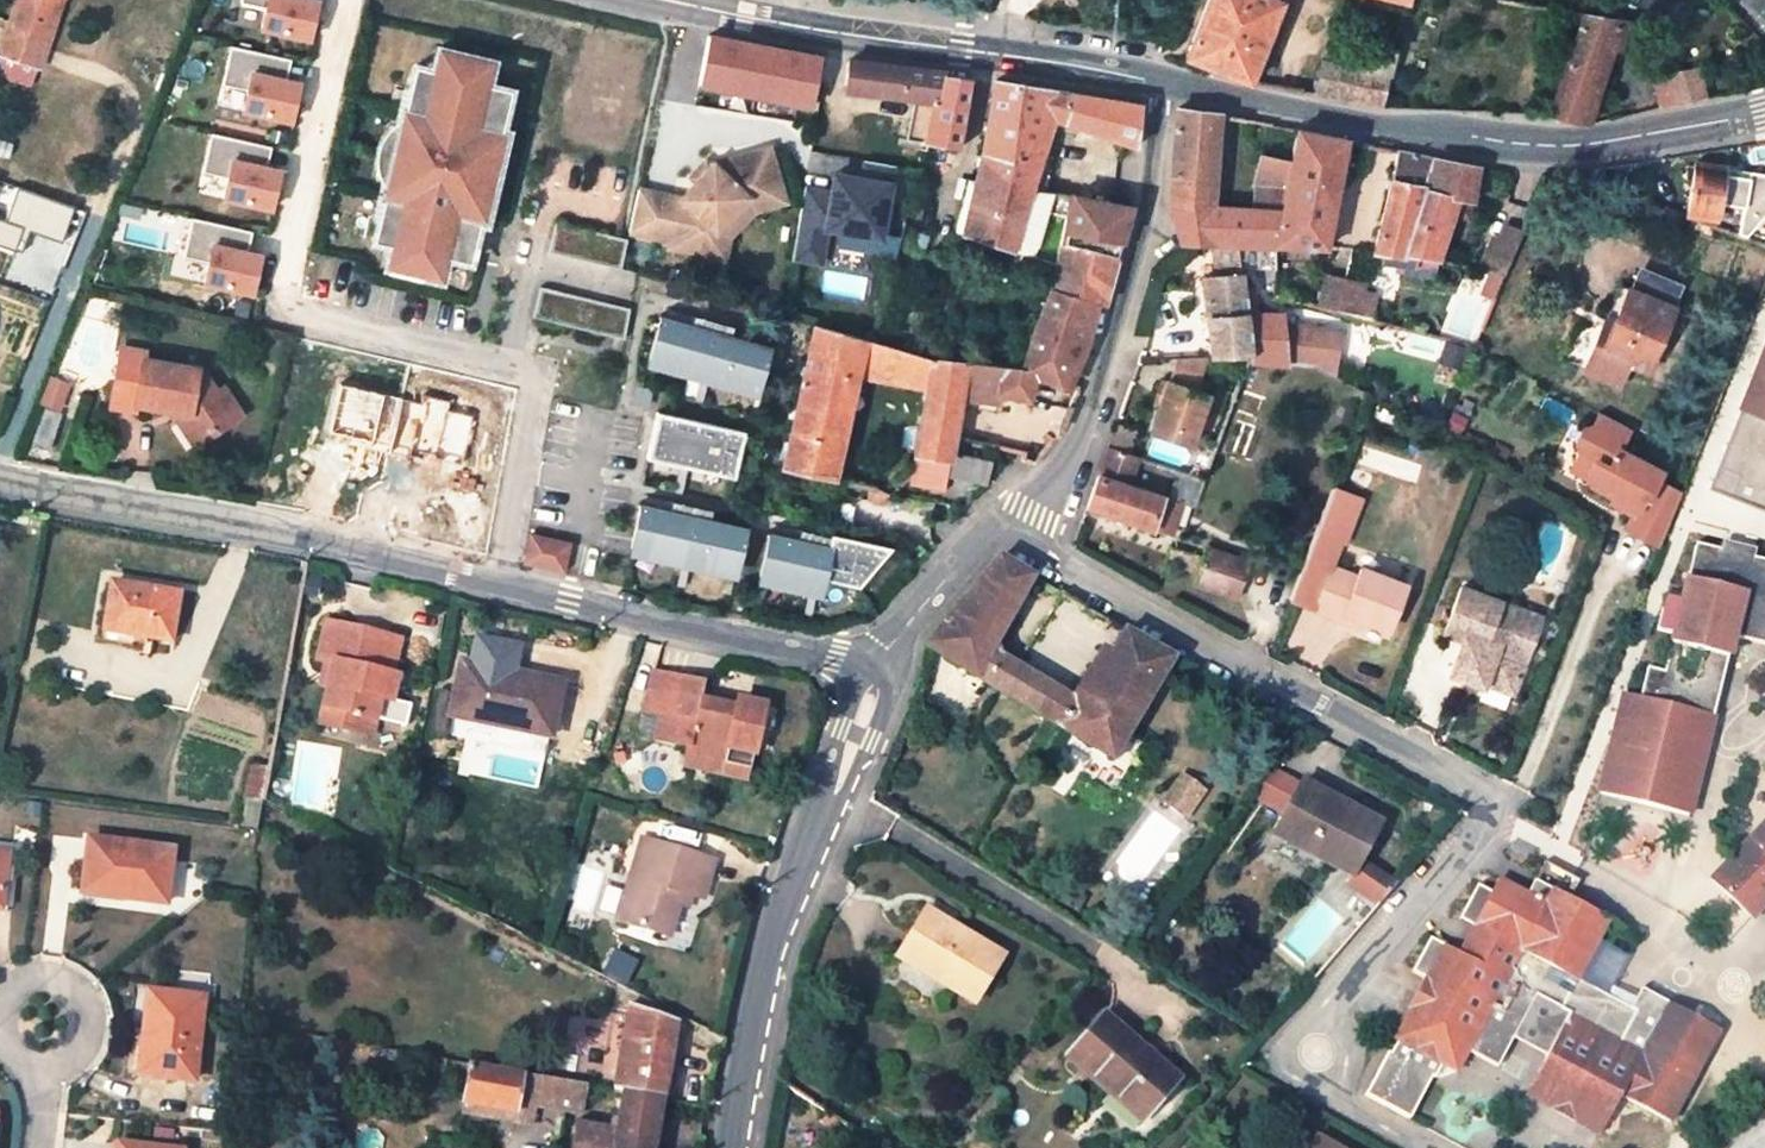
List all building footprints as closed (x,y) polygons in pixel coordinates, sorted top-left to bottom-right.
[(62,0),(17,0),(7,30),(0,52),(0,53),(40,66),(62,0)] [(1186,60),(1248,82),(1281,0),(1209,0),(1186,60)] [(323,17),(271,5),(262,48),(311,61),(323,17)] [(1599,91),(1612,51),(1621,22),(1583,15),(1548,117),(1579,125),(1590,89),(1599,91)] [(1622,52),(1630,24),(1621,22),(1612,51),(1622,52)] [(813,108),(822,58),(677,31),(668,79),(813,108)] [(1382,108),(1395,51),(1372,46),(1366,69),(1352,66),(1345,101),(1382,108)] [(486,86),(492,62),(437,49),(432,70),(415,66),(409,92),(421,94),(417,110),(405,108),(401,107),(379,199),(383,200),(395,203),(391,217),(380,215),(373,241),(391,246),(387,268),(441,280),(446,257),(470,262),(475,238),(464,236),(468,218),(472,219),(492,131),(500,133),(509,91),(486,86)] [(1324,60),(1315,96),(1345,101),(1352,66),(1324,60)] [(849,61),(846,91),(917,100),(908,143),(959,151),(971,80),(941,76),(941,72),(849,61)] [(1673,105),(1707,98),(1698,66),(1666,73),(1673,105)] [(1654,75),(1661,108),(1673,105),(1666,73),(1654,75)] [(1422,85),(1389,79),(1385,97),(1419,103),(1422,85)] [(962,236),(1055,265),(1050,289),(1098,304),(1103,305),(1128,219),(1127,206),(1046,191),(1034,189),(1038,161),(1050,164),(1056,119),(1135,149),(1140,106),(993,80),(977,170),(962,236)] [(306,99),(253,89),(246,130),(293,141),(306,99)] [(1588,123),(1599,91),(1590,89),(1579,125),(1588,123)] [(409,92),(405,108),(417,110),(421,94),(409,92)] [(1209,113),(1177,110),(1168,204),(1203,206),(1207,143),(1209,113)] [(1207,143),(1217,144),(1219,115),(1209,113),(1207,143)] [(1275,248),(1324,250),(1346,140),(1298,129),(1292,160),(1286,190),(1282,210),(1275,248)] [(479,221),(484,222),(504,133),(500,133),(492,131),(472,219),(479,221)] [(637,189),(628,232),(670,241),(668,247),(709,256),(714,230),(746,196),(778,184),(768,149),(712,165),(679,198),(637,189)] [(1431,157),(1398,151),(1394,176),(1373,254),(1382,255),(1381,262),(1396,265),(1398,271),(1431,278),(1437,262),(1414,257),(1412,268),(1397,266),(1400,256),(1431,157)] [(1292,160),(1260,154),(1254,187),(1257,187),(1286,190),(1292,160)] [(1728,161),(1697,155),(1686,216),(1720,220),(1722,204),(1724,191),(1727,173),(1728,161)] [(1456,201),(1472,204),(1478,166),(1431,157),(1400,256),(1407,257),(1407,256),(1414,257),(1437,262),(1451,217),(1456,201)] [(1046,191),(1050,164),(1038,161),(1034,189),(1046,191)] [(835,187),(806,183),(795,260),(829,265),(834,232),(892,240),(901,178),(838,169),(835,187)] [(1750,171),(1738,236),(1745,239),(1764,215),(1764,173),(1750,171)] [(1749,176),(1727,173),(1724,191),(1722,204),(1743,208),(1749,176)] [(286,190),(236,178),(226,220),(273,233),(286,190)] [(709,256),(723,259),(729,235),(754,209),(783,200),(778,184),(746,196),(714,230),(709,256)] [(1286,190),(1257,187),(1253,209),(1282,210),(1286,190)] [(380,215),(391,217),(395,203),(383,200),(380,215)] [(1469,220),(1472,204),(1456,201),(1451,217),(1469,220)] [(1239,246),(1275,248),(1282,210),(1253,209),(1203,206),(1168,204),(1180,243),(1215,245),(1239,246)] [(475,238),(479,221),(472,219),(468,218),(464,236),(475,238)] [(548,254),(612,268),(618,238),(554,224),(548,254)] [(1521,235),(1506,229),(1496,250),(1494,253),(1510,260),(1521,235)] [(612,268),(620,270),(626,240),(618,238),(612,268)] [(1215,245),(1218,276),(1243,275),(1239,246),(1215,245)] [(1496,250),(1490,247),(1479,269),(1504,274),(1510,260),(1494,253),(1496,250)] [(1412,268),(1414,257),(1407,256),(1407,257),(1400,256),(1397,266),(1412,268)] [(269,271),(217,262),(204,305),(255,317),(269,271)] [(1218,276),(1202,277),(1211,358),(1248,358),(1252,358),(1247,312),(1243,275),(1218,276)] [(1339,281),(1327,278),(1319,308),(1331,311),(1339,281)] [(1343,282),(1339,281),(1331,311),(1334,312),(1343,282)] [(1360,287),(1343,282),(1334,312),(1352,317),(1359,293),(1360,287)] [(1674,308),(1620,285),(1606,316),(1593,325),(1575,366),(1610,381),(1618,360),(1646,372),(1674,308)] [(534,319),(614,337),(621,307),(540,289),(534,319)] [(1000,395),(1027,401),(1035,378),(1069,388),(1083,354),(1098,304),(1050,289),(1022,370),(966,363),(962,387),(974,389),(1000,395)] [(1373,298),(1359,293),(1352,317),(1367,320),(1373,298)] [(614,337),(624,339),(629,308),(621,307),(614,337)] [(1285,366),(1281,313),(1247,312),(1252,358),(1248,358),(1248,362),(1285,366)] [(706,330),(661,317),(646,370),(759,401),(771,350),(706,330)] [(1310,322),(1304,368),(1341,373),(1348,327),(1310,322)] [(781,470),(823,480),(829,454),(846,377),(855,337),(813,325),(781,470)] [(855,337),(846,377),(926,393),(932,359),(855,337)] [(1711,491),(1764,510),(1764,348),(1711,491)] [(145,353),(120,349),(109,408),(134,412),(135,404),(171,410),(184,413),(186,415),(177,421),(196,447),(215,434),(211,428),(228,416),(216,397),(199,371),(143,361),(145,353)] [(1207,358),(1178,359),(1170,383),(1196,392),(1207,358)] [(926,393),(915,456),(950,461),(950,456),(954,434),(959,403),(962,387),(966,363),(932,359),(926,393)] [(1170,383),(1163,380),(1156,398),(1162,401),(1151,433),(1190,446),(1207,396),(1196,392),(1170,383)] [(972,404),(974,389),(962,387),(959,403),(972,404)] [(974,389),(972,404),(975,404),(998,407),(1000,395),(974,389)] [(228,416),(233,422),(241,417),(224,391),(216,397),(228,416)] [(969,438),(975,404),(972,404),(959,403),(954,434),(963,436),(969,438)] [(49,452),(61,415),(44,408),(31,445),(49,452)] [(184,413),(171,410),(177,421),(186,415),(184,413)] [(1629,429),(1598,413),(1592,426),(1582,429),(1575,442),(1579,453),(1594,461),(1585,477),(1591,485),(1614,496),(1637,509),(1633,517),(1627,528),(1656,545),(1678,493),(1656,481),(1660,472),(1618,450),(1629,429)] [(745,433),(658,415),(648,460),(735,481),(745,433)] [(211,428),(215,434),(233,422),(228,416),(211,428)] [(1127,454),(1135,435),(1114,428),(1107,447),(1127,454)] [(950,456),(959,457),(963,436),(954,434),(950,456)] [(1127,454),(1107,447),(1087,506),(1166,535),(1172,520),(1156,514),(1163,497),(1129,486),(1138,459),(1127,454)] [(1571,469),(1585,477),(1594,461),(1579,453),(1571,469)] [(829,454),(823,480),(833,482),(839,457),(829,454)] [(950,461),(947,477),(981,484),(985,459),(963,454),(963,458),(959,457),(950,456),(950,461)] [(909,486),(945,493),(947,477),(950,461),(915,456),(909,486)] [(832,494),(846,497),(848,483),(835,481),(832,494)] [(872,486),(865,500),(873,506),(886,495),(872,486)] [(1637,509),(1614,496),(1610,504),(1633,517),(1637,509)] [(1172,520),(1178,503),(1163,497),(1156,514),(1172,520)] [(748,529),(641,505),(629,558),(737,582),(748,529)] [(831,547),(767,534),(759,589),(822,604),(828,581),(860,590),(892,549),(834,538),(831,547)] [(521,567),(563,576),(569,546),(528,536),(521,567)] [(1695,543),(1680,601),(1664,596),(1656,632),(1672,635),(1663,672),(1647,668),(1639,697),(1623,693),(1599,795),(1687,815),(1733,637),(1764,645),(1764,561),(1695,543)] [(1234,597),(1247,561),(1208,548),(1204,559),(1199,573),(1196,581),(1195,583),(1234,597)] [(1125,632),(1081,706),(1000,658),(993,641),(984,636),(1011,592),(1020,597),(1032,577),(999,558),(926,645),(977,679),(1112,759),(1171,659),(1125,632)] [(1199,573),(1166,561),(1163,568),(1196,581),(1199,573)] [(1357,577),(1330,566),(1314,609),(1342,621),(1344,613),(1361,619),(1387,630),(1405,586),(1360,568),(1357,577)] [(177,594),(111,583),(102,640),(132,646),(134,636),(169,642),(177,594)] [(1541,618),(1461,588),(1445,633),(1462,639),(1449,676),(1469,683),(1472,675),(1483,680),(1482,684),(1512,695),(1541,618)] [(1344,613),(1342,621),(1358,627),(1361,619),(1344,613)] [(400,640),(328,623),(318,661),(328,663),(336,665),(330,687),(321,725),(351,733),(355,716),(377,721),(382,699),(393,702),(400,678),(392,676),(400,640)] [(984,636),(993,641),(1000,631),(992,625),(984,636)] [(322,686),(330,687),(336,665),(328,663),(322,686)] [(460,673),(450,715),(550,737),(561,685),(498,671),(496,681),(460,673)] [(640,738),(689,748),(686,757),(725,766),(728,750),(753,755),(763,707),(737,701),(735,710),(700,702),(704,684),(653,673),(640,738)] [(1472,675),(1469,683),(1481,687),(1482,684),(1483,680),(1472,675)] [(735,710),(737,701),(703,693),(700,702),(735,710)] [(388,724),(393,702),(382,699),(377,721),(388,724)] [(374,738),(377,721),(355,716),(351,733),(374,738)] [(747,782),(753,755),(728,750),(725,766),(686,757),(684,768),(747,782)] [(269,766),(251,763),(246,796),(263,800),(269,766)] [(1192,819),(1209,787),(1179,771),(1162,803),(1192,819)] [(1378,823),(1301,781),(1273,836),(1349,876),(1350,875),(1358,860),(1378,823)] [(1752,918),(1764,904),(1764,825),(1764,824),(1711,879),(1752,918)] [(172,850),(89,839),(82,891),(124,896),(124,900),(165,905),(172,850)] [(714,861),(644,840),(618,920),(668,937),(678,906),(682,892),(693,895),(701,898),(714,861)] [(6,855),(0,903),(0,914),(5,915),(12,855),(6,855)] [(1358,860),(1350,875),(1358,880),(1365,865),(1358,860)] [(1570,900),(1581,880),(1545,861),(1535,881),(1570,900)] [(1358,880),(1385,896),(1396,884),(1365,865),(1358,880)] [(124,896),(82,891),(81,899),(123,903),(124,900),(124,896)] [(682,892),(678,906),(688,910),(693,895),(682,892)] [(925,909),(898,956),(916,968),(918,963),(949,981),(946,985),(974,1004),(1003,956),(925,909)] [(1599,939),(1577,978),(1630,1008),(1635,999),(1613,986),(1629,956),(1599,939)] [(918,963),(916,968),(946,985),(949,981),(918,963)] [(1420,995),(1432,1002),(1440,987),(1425,979),(1424,978),(1408,1008),(1412,1010),(1420,995)] [(204,997),(148,990),(144,1031),(148,1031),(142,1075),(193,1081),(204,997)] [(1535,998),(1513,1039),(1545,1056),(1567,1014),(1535,998)] [(629,1005),(614,1090),(623,1091),(662,1098),(677,1022),(629,1005)] [(1103,1013),(1065,1056),(1140,1123),(1178,1079),(1103,1013)] [(677,1022),(662,1098),(672,1099),(684,1026),(677,1022)] [(148,1031),(144,1031),(135,1029),(130,1073),(142,1075),(148,1031)] [(1439,1064),(1395,1041),(1368,1094),(1410,1119),(1439,1064)] [(470,1064),(463,1102),(515,1112),(516,1106),(536,1109),(538,1101),(581,1109),(584,1084),(470,1064)] [(1599,1136),(1604,1126),(1529,1087),(1523,1096),(1599,1136)] [(662,1098),(623,1091),(616,1130),(568,1122),(564,1147),(654,1147),(662,1098)] [(533,1125),(536,1109),(516,1106),(515,1112),(463,1102),(461,1112),(533,1125)] [(1316,1137),(1310,1147),(1336,1147),(1316,1137)]
